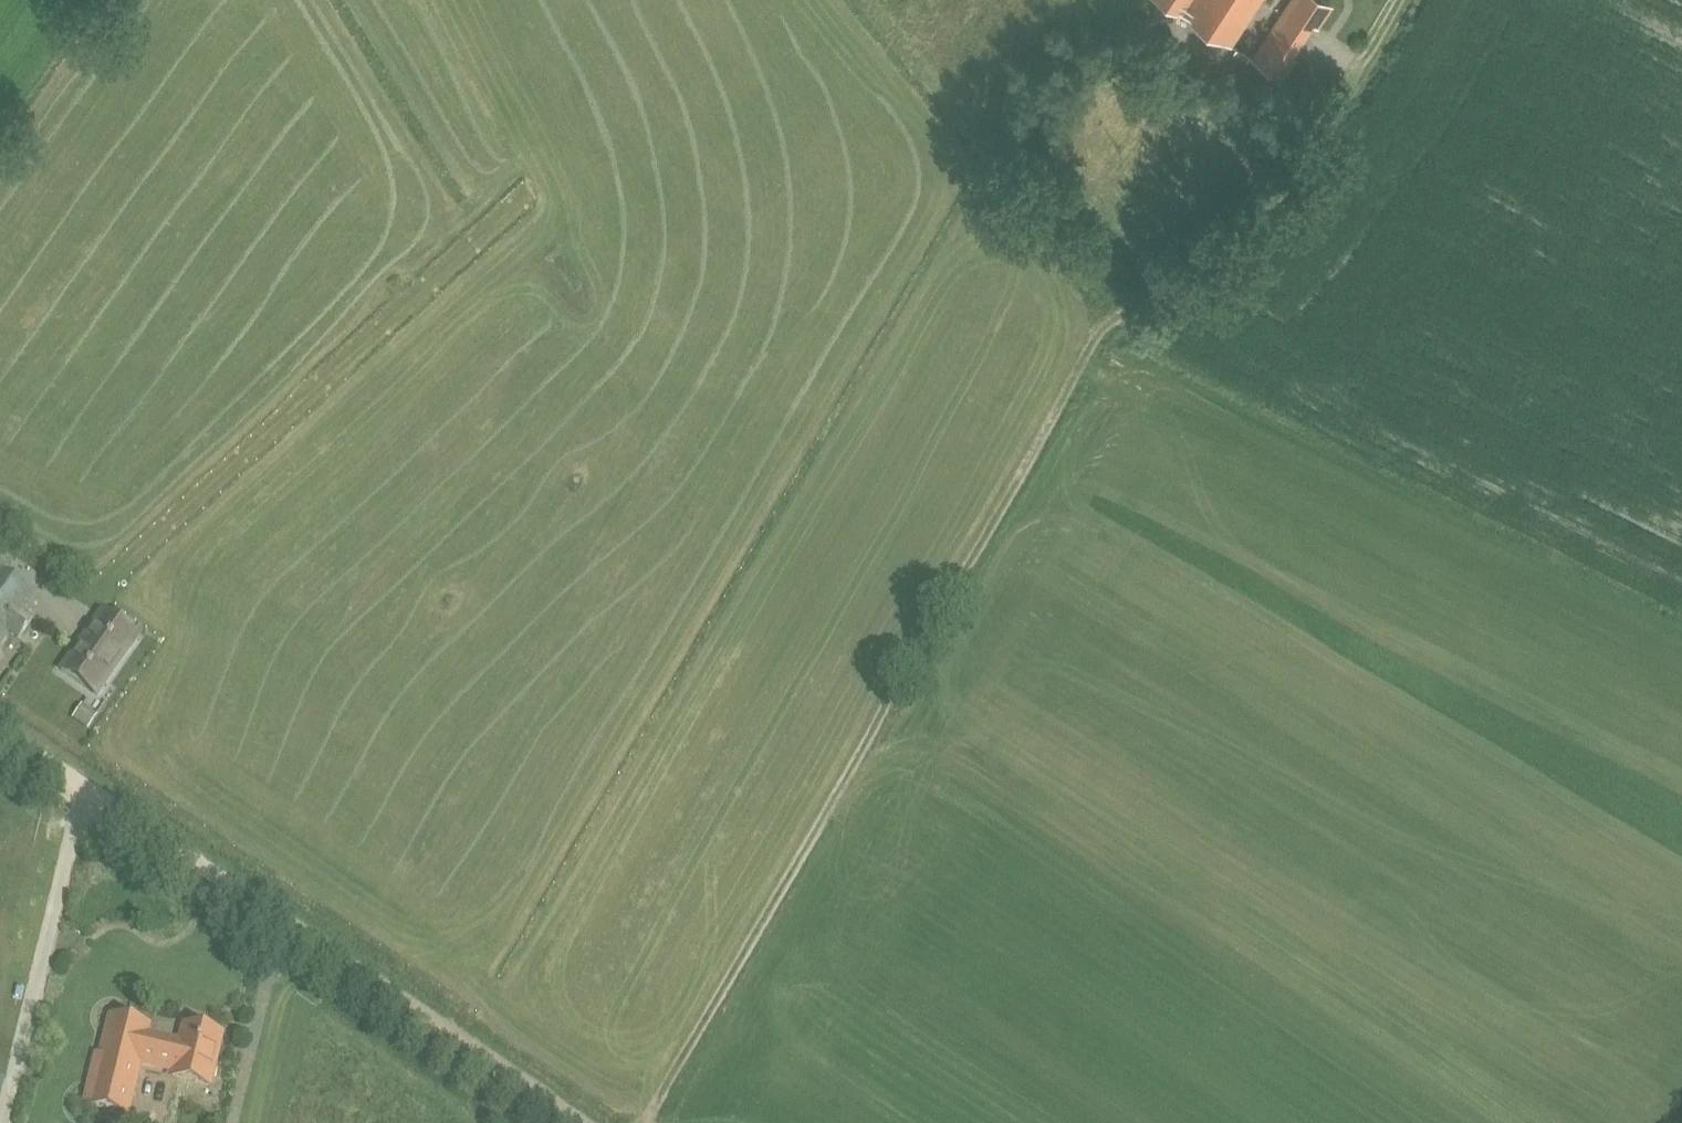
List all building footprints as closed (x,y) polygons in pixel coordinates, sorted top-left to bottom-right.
[(1230,42),(1257,0),(1165,0),(1230,42)] [(1283,77),(1296,56),(1292,53),(1312,23),(1317,26),(1332,3),(1326,0),(1291,0),(1253,57),(1283,77)] [(0,647),(9,635),(17,641),(34,618),(24,612),(36,596),(0,571),(0,647)] [(97,695),(98,695),(138,637),(102,612),(61,670),(97,695)] [(89,1107),(126,1116),(140,1062),(174,1070),(173,1075),(205,1083),(210,1061),(214,1062),(221,1034),(185,1026),(181,1043),(146,1035),(148,1026),(111,1017),(89,1107)]
